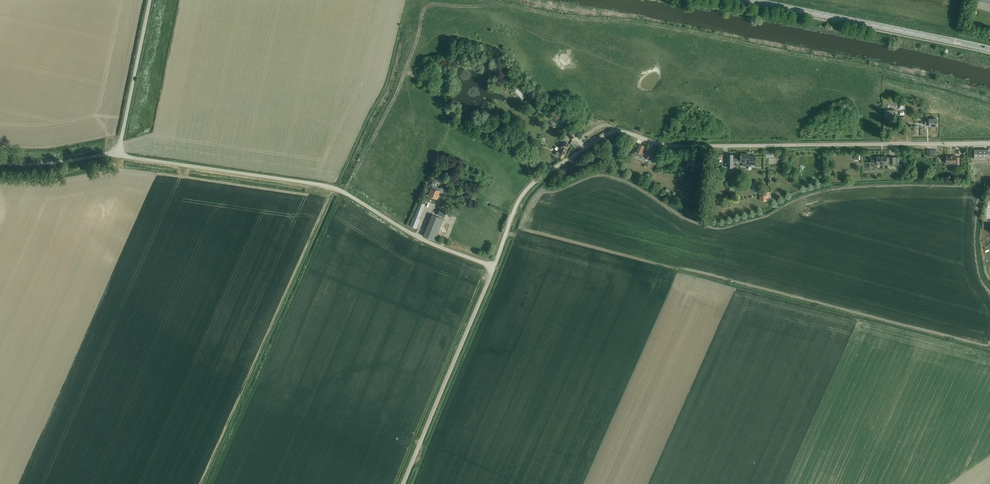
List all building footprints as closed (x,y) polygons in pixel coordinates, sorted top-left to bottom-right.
[(519,85),(514,90),(524,99),(528,94),(519,85)] [(571,139),(576,135),(572,130),(567,134),(571,139)] [(563,158),(570,144),(563,141),(561,144),(559,148),(560,148),(558,151),(557,152),(556,155),(558,156),(563,158)] [(639,144),(636,151),(635,151),(633,155),(642,158),(644,152),(642,151),(644,146),(639,144)] [(749,154),(741,154),(741,158),(741,162),(743,162),(743,166),(751,166),(751,164),(756,164),(756,156),(751,156),(751,157),(749,157),(749,154)] [(876,157),(871,157),(871,162),(876,162),(876,164),(887,164),(887,163),(890,163),(890,164),(896,164),(896,157),(890,157),(887,157),(887,156),(876,156),(876,157)] [(946,156),(946,163),(955,163),(955,164),(959,164),(959,157),(956,157),(956,156),(946,156)] [(442,193),(444,189),(441,188),(441,189),(437,188),(438,187),(436,186),(438,182),(433,181),(431,185),(433,186),(429,196),(436,199),(439,192),(442,193)] [(769,192),(764,192),(764,196),(760,196),(760,200),(769,200),(769,192)] [(419,219),(425,205),(420,203),(414,217),(413,217),(410,226),(417,228),(420,220),(419,219)] [(436,241),(444,219),(432,215),(424,236),(436,241)]
